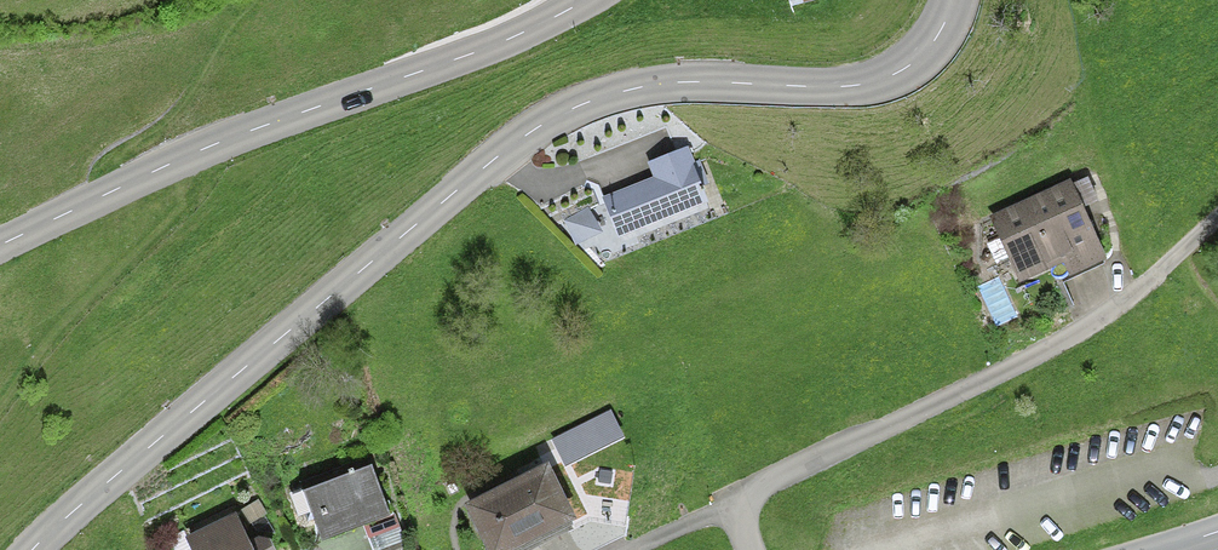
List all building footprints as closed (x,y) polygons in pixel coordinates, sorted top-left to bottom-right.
[(652,176),(601,195),(616,236),(709,200),(688,145),(646,161),(652,176)] [(1072,180),(990,215),(1017,279),(1053,264),(1059,279),(1106,259),(1072,180)] [(369,464),(298,491),(319,543),(364,525),(389,515),(369,464)] [(460,505),(482,549),(524,549),(577,525),(547,464),(460,505)] [(179,539),(184,549),(271,549),(263,532),(246,540),(234,514),(179,539)] [(364,525),(373,549),(389,549),(404,544),(392,514),(389,515),(364,525)]
